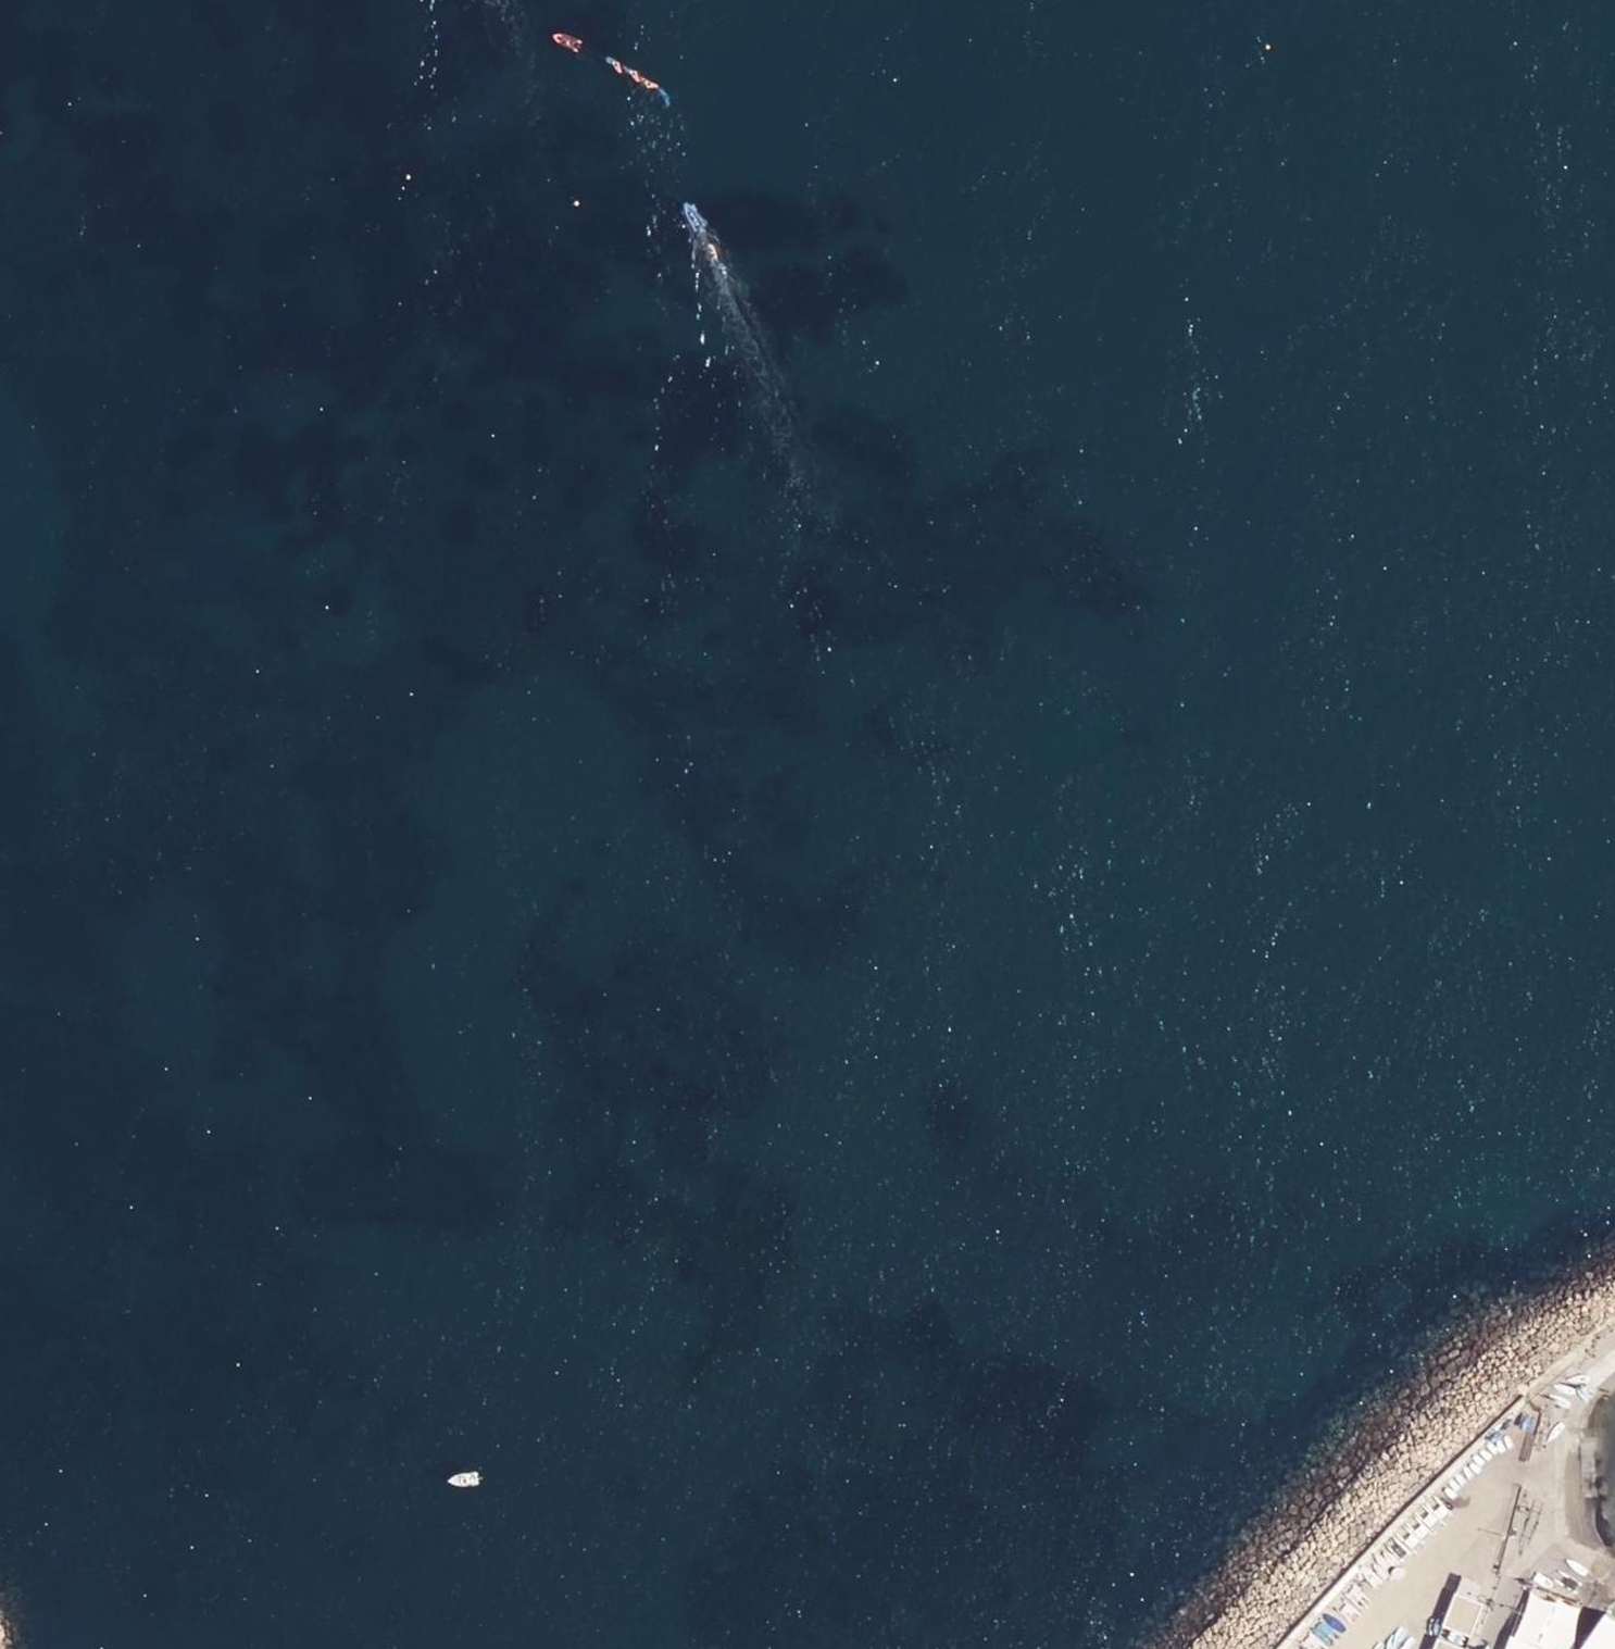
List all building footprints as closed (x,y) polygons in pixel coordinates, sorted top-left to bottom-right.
[(1484,1600),(1458,1590),(1447,1623),(1473,1632),(1484,1600)] [(1604,1610),(1578,1648),(1614,1648),(1614,1617),(1604,1610)] [(1440,1637),(1436,1648),(1465,1648),(1466,1646),(1440,1637)]
